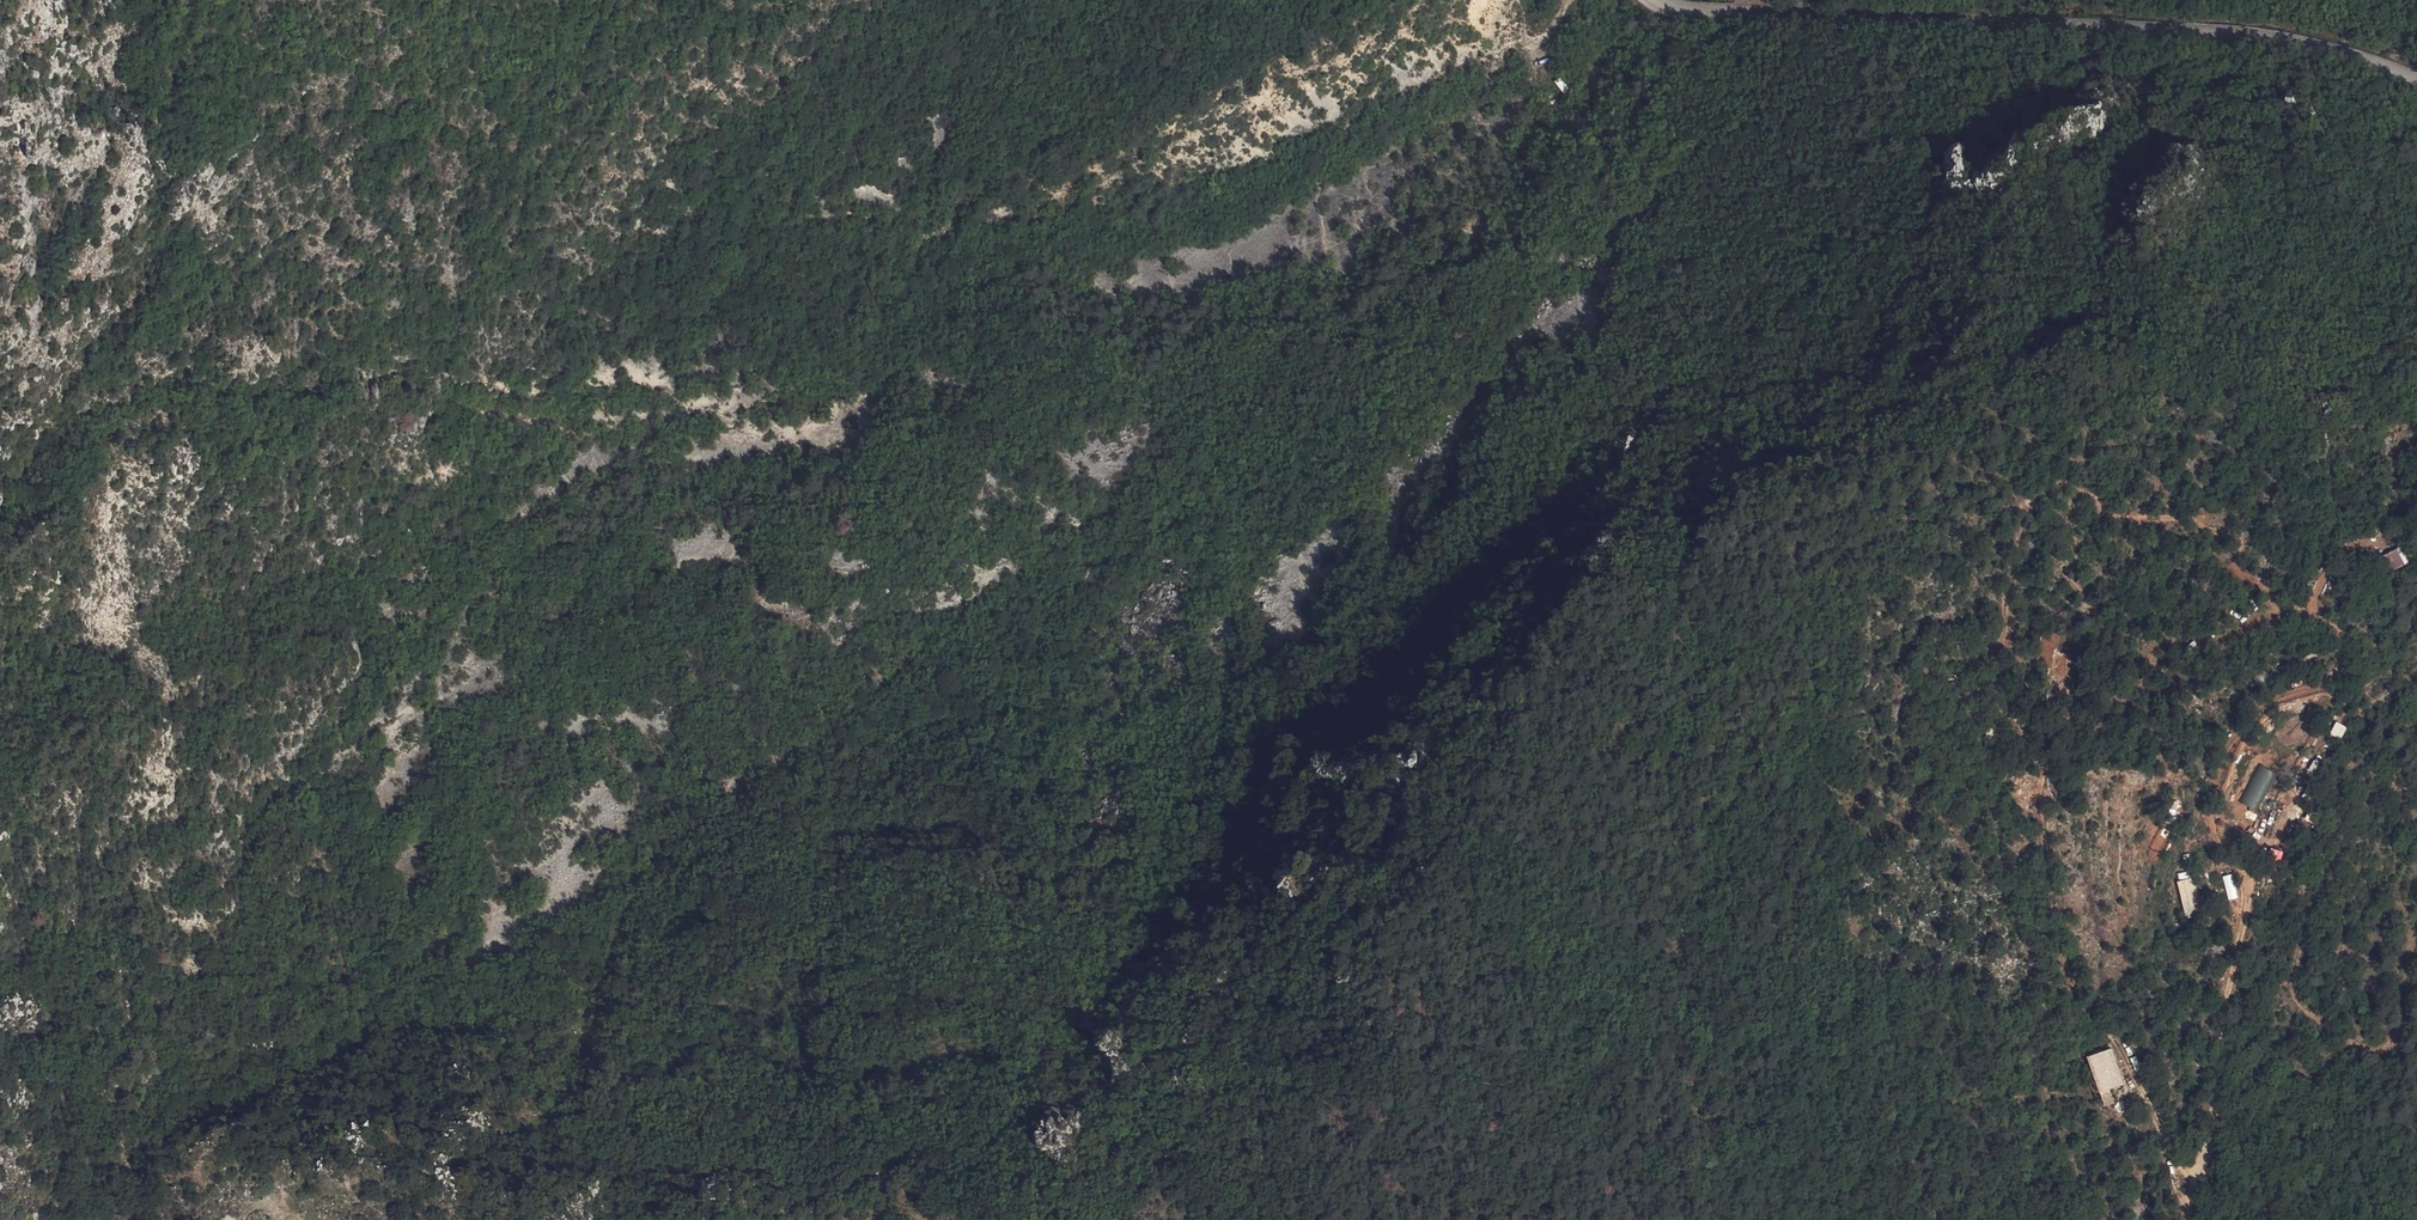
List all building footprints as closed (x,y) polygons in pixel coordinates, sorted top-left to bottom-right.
[(1561,92),(1568,89),(1562,77),(1555,81),(1561,92)] [(2397,548),(2377,557),(2384,573),(2404,564),(2397,548)] [(2332,733),(2341,737),(2346,727),(2336,723),(2332,733)] [(2241,803),(2258,810),(2274,771),(2256,765),(2241,803)] [(2224,876),(2227,899),(2235,898),(2232,874),(2224,876)] [(2202,911),(2194,877),(2176,881),(2185,915),(2202,911)] [(2109,1088),(2124,1084),(2113,1048),(2087,1056),(2102,1106),(2113,1103),(2109,1088)]
